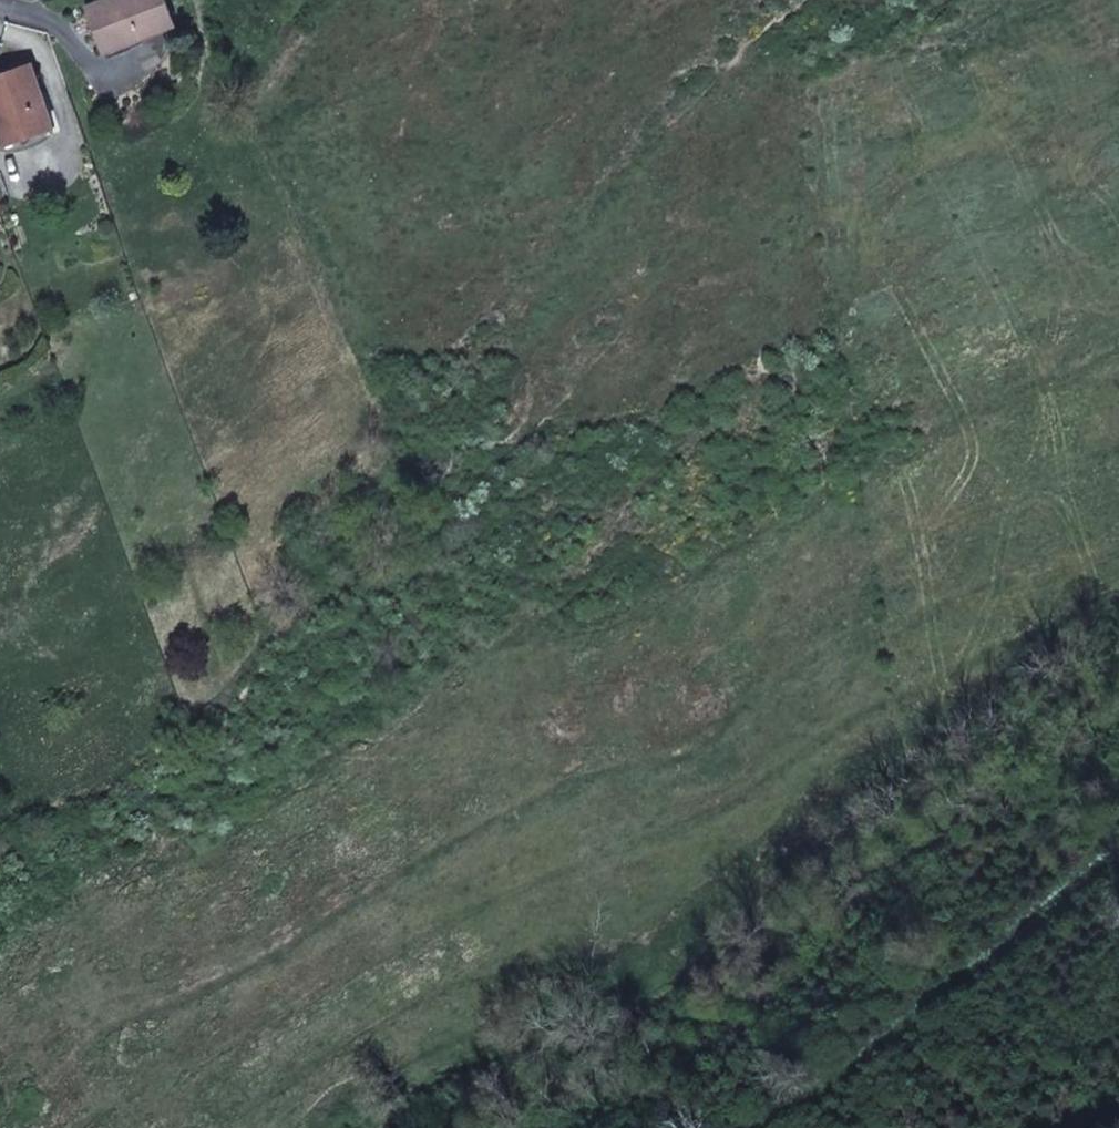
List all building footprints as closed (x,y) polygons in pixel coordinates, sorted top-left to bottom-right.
[(165,0),(117,0),(90,10),(106,52),(175,26),(165,0)] [(32,66),(0,77),(0,128),(6,145),(54,129),(32,66)]
